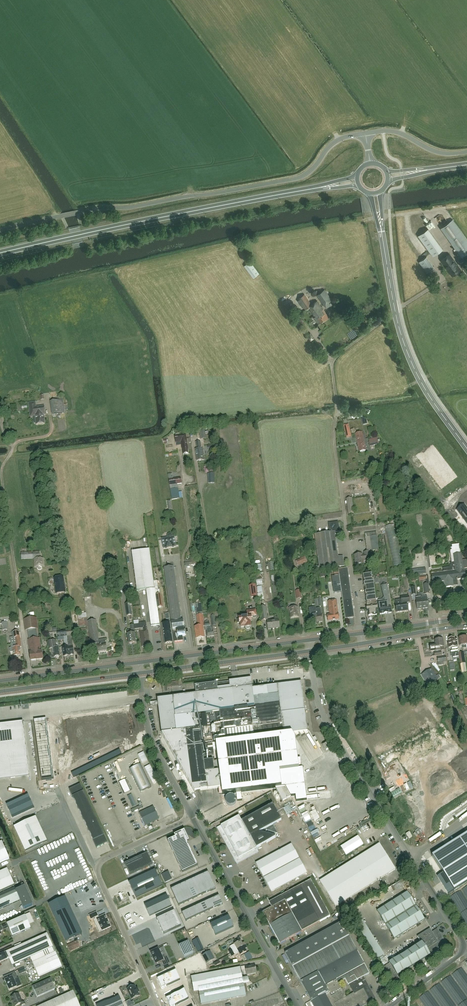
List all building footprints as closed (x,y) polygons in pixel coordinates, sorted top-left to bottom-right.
[(462,256),(466,252),(466,239),(452,219),(441,227),(462,256)] [(428,228),(418,235),(433,255),(443,248),(428,228)] [(461,270),(449,254),(441,260),(447,268),(448,268),(449,270),(449,271),(450,273),(452,276),(452,275),(453,276),(461,270)] [(426,273),(428,271),(434,267),(426,257),(419,262),(426,273)] [(245,265),(254,277),(259,273),(250,261),(245,265)] [(330,302),(332,300),(324,290),(317,295),(326,308),(332,304),(330,302)] [(318,323),(321,321),(321,322),(328,317),(317,301),(312,305),(304,294),(298,299),(306,309),(308,307),(314,316),(316,314),(317,315),(314,317),(318,323)] [(64,410),(63,404),(62,396),(57,397),(57,401),(51,402),(52,415),(57,414),(64,413),(64,410)] [(35,402),(29,403),(30,417),(33,417),(34,422),(35,423),(36,423),(36,425),(44,424),(43,415),(46,415),(44,406),(36,407),(35,402)] [(346,438),(351,437),(349,424),(343,425),(344,432),(345,432),(346,438)] [(355,433),(356,437),(359,452),(366,450),(362,432),(355,433)] [(188,450),(188,449),(186,434),(175,436),(176,443),(181,442),(182,449),(183,449),(184,454),(188,454),(188,450)] [(369,442),(370,446),(378,444),(378,440),(377,440),(377,438),(369,439),(370,441),(369,442)] [(200,442),(196,442),(197,449),(195,449),(197,461),(205,460),(203,448),(201,449),(200,442)] [(178,488),(170,489),(172,499),(179,498),(178,492),(178,488)] [(463,506),(458,510),(460,513),(458,514),(466,524),(466,511),(463,506)] [(340,567),(339,562),(335,532),(340,532),(339,525),(339,522),(329,523),(330,533),(315,535),(320,570),(340,567)] [(377,536),(376,532),(365,533),(365,537),(369,537),(371,551),(375,550),(375,554),(379,554),(379,550),(377,536)] [(174,537),(173,537),(172,536),(172,535),(171,535),(170,534),(169,534),(168,535),(167,536),(167,537),(168,538),(162,539),(164,548),(163,548),(163,549),(168,548),(171,548),(176,547),(176,546),(174,537)] [(450,567),(443,568),(443,573),(439,573),(432,574),(431,574),(433,583),(440,582),(441,587),(445,587),(445,588),(453,587),(453,586),(458,586),(458,585),(457,585),(457,581),(457,580),(464,579),(466,578),(466,560),(462,560),(461,554),(460,554),(459,544),(452,545),(452,548),(450,548),(452,562),(450,563),(450,567)] [(160,625),(155,589),(150,549),(146,550),(132,552),(137,591),(147,589),(151,626),(151,627),(160,626),(160,625)] [(43,558),(40,558),(40,551),(21,552),(21,559),(33,558),(33,559),(34,567),(37,567),(37,568),(37,569),(38,570),(39,570),(41,570),(41,569),(41,568),(41,566),(44,566),(43,558)] [(365,555),(363,555),(362,554),(354,555),(356,565),(364,564),(363,560),(370,559),(369,552),(364,552),(365,555)] [(305,557),(295,561),(297,565),(307,561),(305,557)] [(174,567),(164,568),(175,642),(184,641),(183,636),(186,635),(185,629),(183,620),(182,621),(174,567)] [(341,591),(342,593),(345,619),(355,618),(348,568),(338,569),(339,575),(340,584),(341,591)] [(426,574),(426,571),(425,568),(409,570),(410,576),(426,574)] [(373,615),(377,614),(377,610),(378,610),(377,606),(373,580),(372,580),(371,573),(363,574),(367,607),(367,612),(368,611),(369,616),(373,615)] [(339,575),(332,576),(334,592),(341,591),(340,584),(339,575)] [(57,594),(66,593),(64,577),(55,578),(57,594)] [(383,600),(380,601),(380,604),(379,604),(380,614),(391,613),(390,600),(389,600),(389,595),(384,596),(384,599),(383,599),(383,600)] [(401,599),(395,600),(396,604),(397,612),(408,611),(407,603),(410,602),(409,596),(401,597),(401,599)] [(328,601),(329,607),(330,615),(327,615),(328,621),(339,620),(339,613),(338,614),(337,600),(328,601)] [(266,607),(260,608),(261,621),(268,620),(266,607)] [(290,612),(291,618),(299,617),(298,611),(299,611),(298,607),(289,608),(290,612)] [(313,617),(313,623),(322,622),(322,615),(321,615),(321,609),(316,609),(315,608),(316,610),(310,611),(311,618),(313,617)] [(256,616),(257,616),(256,610),(247,611),(248,615),(243,616),(243,618),(239,618),(239,619),(237,619),(238,623),(239,623),(240,624),(241,628),(245,627),(245,629),(246,628),(247,629),(249,629),(250,628),(251,628),(251,623),(252,622),(251,617),(253,617),(253,618),(256,618),(256,617),(256,616)] [(198,626),(195,627),(196,639),(205,638),(203,626),(204,626),(203,615),(197,615),(198,626)] [(89,625),(88,621),(87,622),(87,617),(78,618),(79,627),(89,625)] [(267,621),(268,629),(280,628),(278,617),(274,617),(275,620),(267,621)] [(37,618),(24,619),(25,630),(38,629),(37,618)] [(88,621),(89,625),(90,632),(91,645),(97,644),(98,652),(107,651),(106,644),(105,639),(99,640),(96,620),(88,621)] [(213,627),(211,628),(210,626),(209,626),(209,622),(208,622),(207,621),(206,621),(205,622),(204,623),(205,631),(206,631),(207,637),(214,636),(213,627)] [(139,624),(134,625),(135,628),(143,627),(143,632),(140,632),(142,647),(150,645),(148,631),(147,631),(147,627),(146,627),(145,622),(139,623),(139,624)] [(170,623),(163,624),(164,634),(165,644),(173,642),(171,633),(170,623)] [(135,628),(134,625),(130,625),(131,630),(130,630),(130,634),(128,635),(129,644),(136,643),(134,629),(135,628)] [(74,635),(73,630),(66,631),(67,636),(68,645),(70,655),(74,655),(72,639),(70,639),(70,636),(74,635)] [(11,649),(10,649),(11,653),(13,652),(14,657),(15,657),(16,658),(17,657),(18,656),(19,656),(21,656),(20,650),(21,650),(20,647),(22,647),(19,632),(15,632),(17,643),(14,643),(14,644),(11,645),(11,649)] [(466,648),(466,645),(466,637),(458,638),(459,646),(462,646),(462,649),(466,648)] [(40,638),(28,640),(31,661),(43,659),(41,646),(40,638)] [(457,646),(455,646),(454,638),(448,639),(448,643),(448,648),(452,647),(453,651),(451,651),(452,657),(458,656),(457,646)] [(441,651),(444,650),(443,639),(434,640),(435,644),(435,645),(437,644),(437,645),(439,645),(440,647),(441,651)] [(49,650),(52,649),(53,653),(54,653),(54,658),(56,657),(57,658),(58,657),(60,657),(59,648),(57,648),(56,641),(48,642),(49,650)] [(442,655),(441,651),(440,647),(439,645),(437,645),(437,644),(435,645),(435,644),(430,645),(431,652),(438,651),(438,652),(434,653),(435,656),(442,655)] [(444,665),(443,662),(446,661),(446,657),(437,658),(438,666),(444,665)] [(438,679),(432,669),(421,675),(428,685),(438,679)] [(161,698),(157,699),(161,733),(178,763),(194,792),(221,788),(215,743),(202,745),(201,738),(211,736),(211,733),(208,734),(208,728),(214,727),(222,795),(236,793),(237,801),(242,800),(241,793),(275,788),(283,783),(291,797),(295,796),(296,802),(307,801),(303,768),(299,769),(295,739),(291,733),(308,731),(303,688),(302,682),(268,686),(264,687),(253,688),(252,687),(251,679),(195,686),(196,694),(161,698)] [(94,713),(64,717),(68,746),(83,745),(81,730),(96,728),(94,713),(114,711),(117,741),(132,739),(129,709),(114,711),(94,713)] [(47,719),(35,720),(42,780),(54,778),(47,719)] [(29,772),(23,722),(22,722),(22,724),(14,725),(13,723),(0,725),(0,775),(29,772)] [(300,735),(297,736),(304,748),(306,746),(300,735)] [(130,769),(140,792),(151,787),(141,764),(130,769)] [(275,788),(283,801),(291,797),(283,783),(275,788)] [(76,795),(73,797),(75,802),(86,797),(83,791),(80,793),(76,795)] [(86,797),(75,802),(78,808),(89,802),(86,797)] [(89,802),(78,808),(80,813),(91,808),(89,802)] [(230,833),(222,838),(237,864),(259,852),(256,848),(276,838),(259,833),(264,830),(276,833),(278,833),(273,825),(281,820),(272,804),(242,821),(228,829),(230,833)] [(290,806),(285,808),(288,815),(293,813),(290,806)] [(139,813),(145,826),(159,820),(153,807),(139,813)] [(91,808),(80,813),(83,819),(94,813),(91,808)] [(94,813),(83,819),(85,824),(96,819),(94,813)] [(217,828),(222,838),(230,833),(228,829),(242,821),(239,816),(217,828)] [(47,841),(36,817),(14,827),(25,852),(47,841)] [(96,819),(85,824),(88,829),(99,824),(96,819)] [(99,824),(88,829),(91,835),(102,830),(99,824)] [(346,835),(349,840),(361,831),(358,827),(346,835)] [(102,830),(91,835),(93,840),(97,839),(100,837),(104,835),(102,830)] [(187,838),(184,831),(175,835),(176,837),(168,841),(182,873),(198,866),(185,839),(187,838)] [(432,856),(454,891),(466,882),(466,834),(432,856)] [(341,847),(342,849),(346,856),(363,845),(358,836),(341,847)] [(2,842),(0,843),(0,863),(9,859),(2,842)] [(336,907),(395,869),(379,844),(320,881),(336,907)] [(256,863),(268,885),(272,892),(307,873),(291,845),(256,863)] [(75,847),(79,859),(84,857),(79,846),(75,847)] [(125,864),(130,875),(153,865),(148,854),(125,864)] [(35,856),(30,859),(37,872),(41,870),(35,856)] [(15,885),(7,869),(0,872),(0,891),(15,885)] [(155,870),(129,882),(136,898),(162,886),(155,870)] [(208,872),(171,890),(178,906),(215,889),(208,872)] [(280,944),(330,916),(310,880),(269,902),(272,907),(263,912),(268,921),(267,925),(270,926),(277,939),(275,941),(276,943),(279,942),(280,944)] [(20,900),(24,909),(33,905),(25,887),(16,891),(0,898),(0,909),(20,900)] [(424,920),(416,907),(407,892),(377,911),(394,939),(424,920)] [(145,906),(150,916),(172,906),(167,895),(145,906)] [(219,896),(182,913),(186,921),(223,904),(219,896)] [(65,897),(49,905),(66,941),(82,933),(65,897)] [(96,912),(89,916),(91,920),(93,919),(98,928),(100,927),(102,931),(111,927),(105,915),(98,918),(98,916),(96,912)] [(164,934),(181,926),(174,912),(157,920),(164,934)] [(31,928),(25,915),(16,919),(7,923),(8,925),(12,936),(31,928)] [(229,916),(210,924),(215,935),(234,927),(229,916)] [(363,977),(370,974),(349,936),(341,922),(285,953),(292,967),(300,981),(312,1001),(314,1005),(362,1005),(375,999),(363,977)] [(422,944),(384,967),(392,980),(430,956),(429,955),(441,948),(441,947),(446,943),(438,930),(432,933),(430,929),(418,937),(422,944)] [(364,934),(377,958),(383,954),(371,930),(364,934)] [(53,947),(47,934),(6,952),(9,958),(12,966),(30,958),(39,977),(62,967),(53,947)] [(230,954),(246,945),(244,943),(242,944),(241,941),(240,941),(239,939),(235,941),(236,943),(234,944),(236,947),(229,951),(230,954)] [(184,957),(193,953),(188,942),(179,946),(184,957)] [(246,945),(230,954),(231,956),(238,952),(240,955),(247,952),(245,949),(247,948),(246,945)] [(163,958),(158,949),(159,949),(158,949),(151,952),(150,952),(151,953),(152,957),(154,960),(156,964),(162,962),(164,966),(171,963),(168,956),(163,958)] [(202,956),(206,963),(214,959),(210,951),(202,956)] [(6,952),(0,955),(0,962),(9,958),(6,952)] [(240,969),(241,972),(246,971),(246,975),(257,973),(255,965),(245,967),(245,968),(240,969)] [(241,972),(240,969),(240,968),(191,977),(194,992),(199,991),(201,1004),(246,996),(241,972)] [(163,976),(157,979),(162,989),(167,986),(180,980),(176,970),(163,977),(163,976)] [(10,978),(5,980),(9,990),(17,987),(14,980),(17,978),(15,972),(8,975),(10,978)] [(55,989),(51,979),(32,987),(37,997),(55,989)] [(132,999),(140,996),(138,992),(139,992),(137,988),(136,988),(135,985),(127,988),(132,999)] [(166,998),(170,1005),(173,1005),(176,1005),(189,998),(185,989),(171,995),(166,998)] [(40,1005),(80,1005),(73,991),(40,1005)] [(21,1000),(19,994),(11,997),(13,1000),(12,1000),(13,1003),(14,1003),(15,1005),(21,1004),(22,1005),(25,1004),(24,1002),(23,1002),(21,1000)] [(96,1005),(123,1005),(118,996),(96,1005)]
